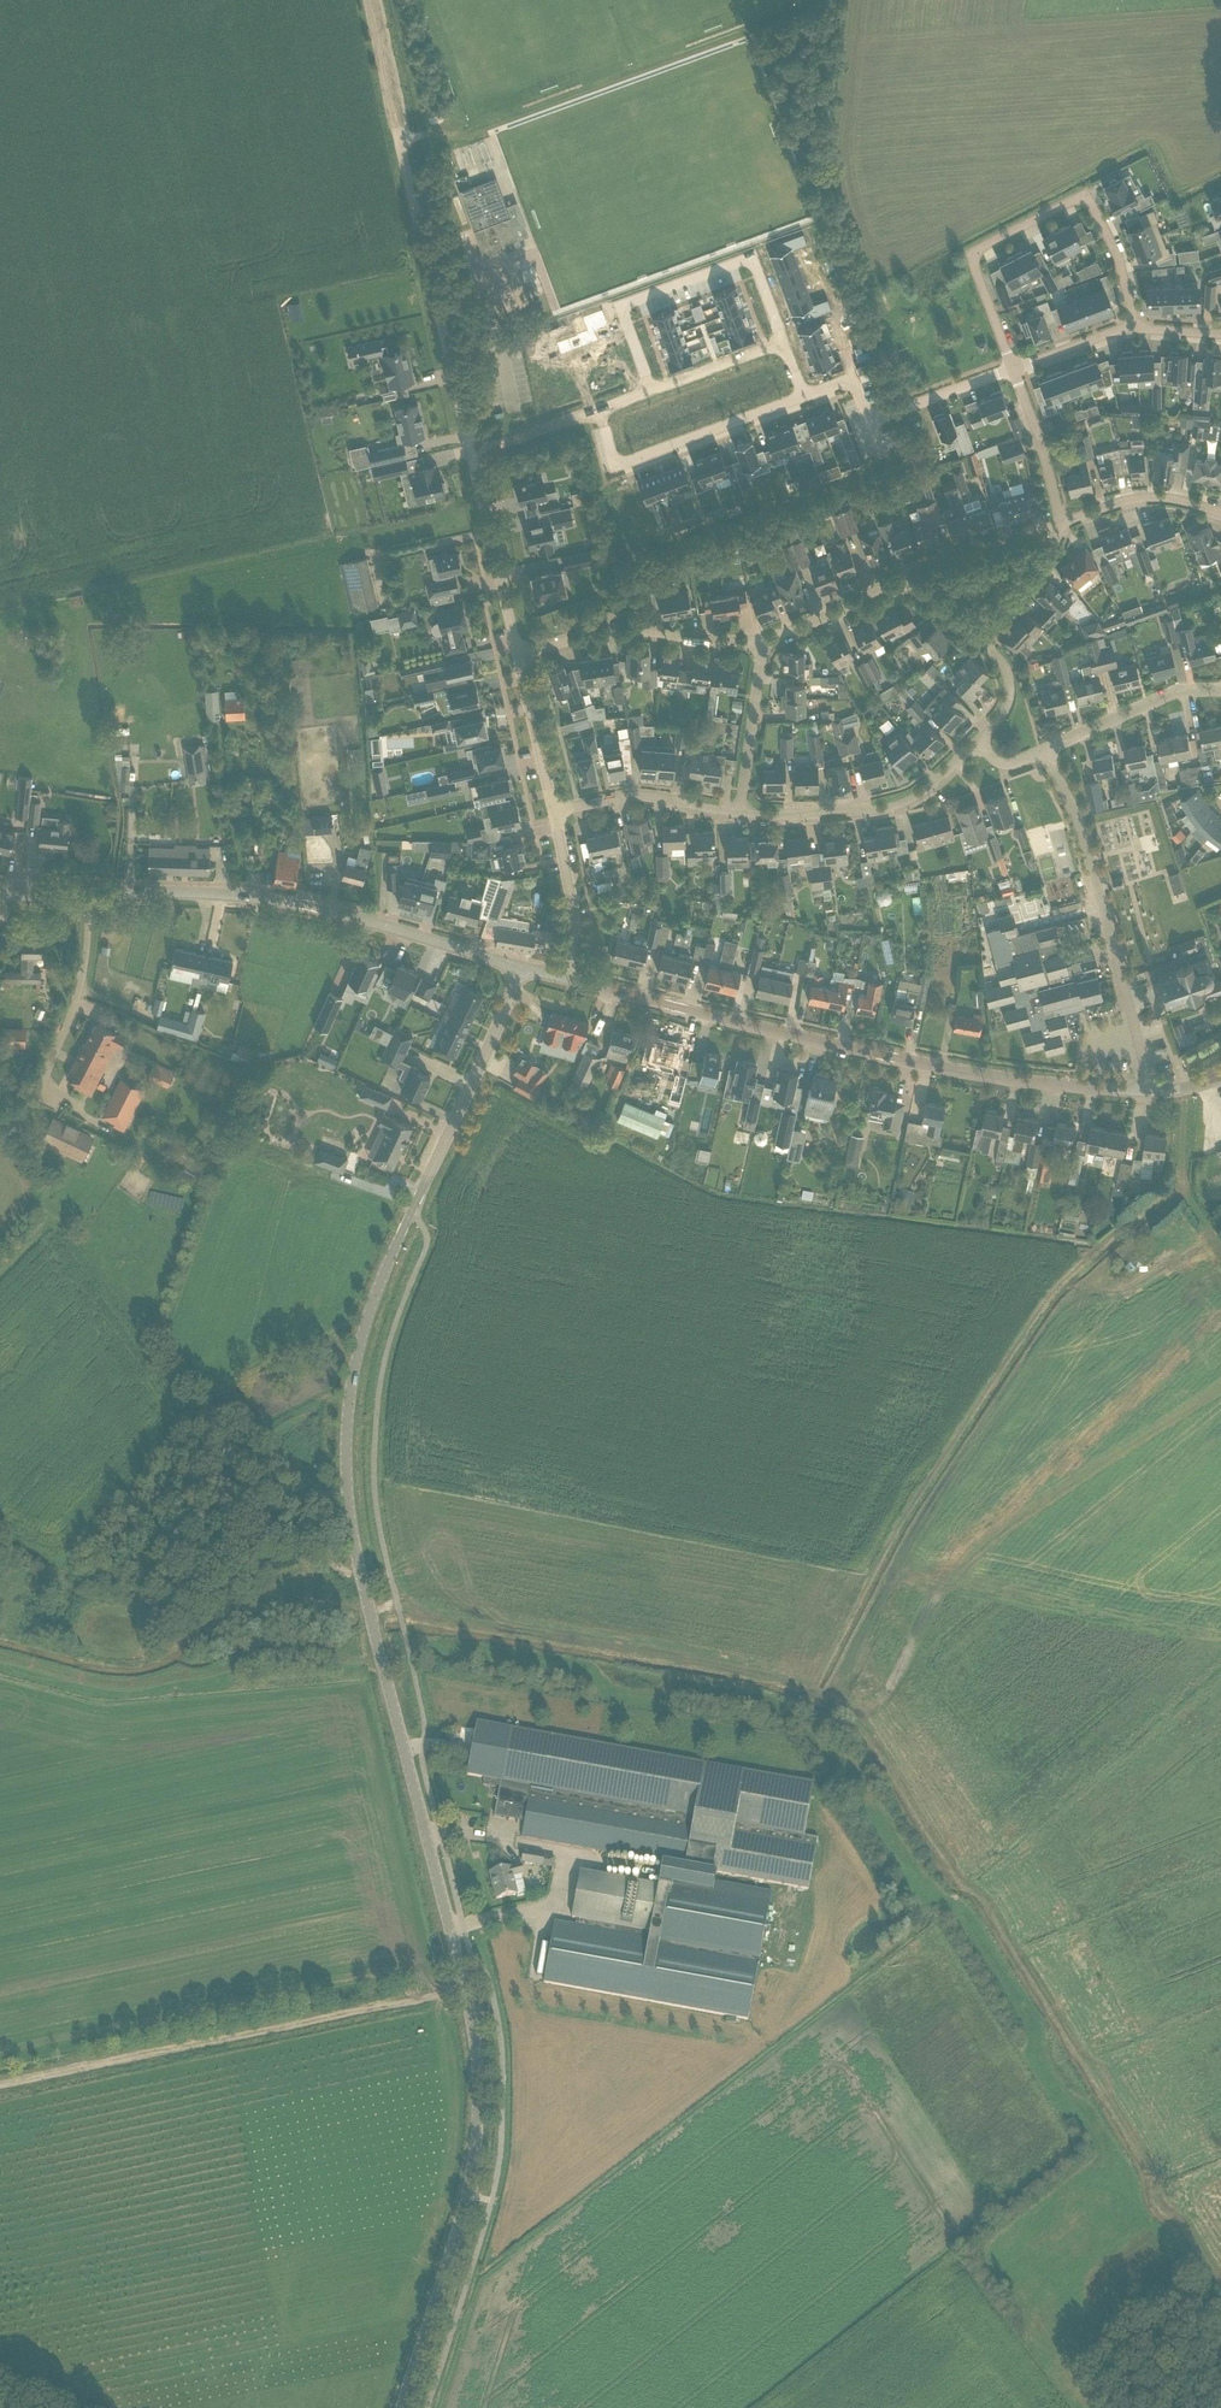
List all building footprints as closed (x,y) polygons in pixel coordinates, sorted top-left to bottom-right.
[(1154,202),(1150,193),(1144,196),(1141,191),(1133,195),(1129,187),(1127,188),(1121,177),(1117,179),(1114,178),(1110,181),(1109,183),(1104,186),(1113,202),(1111,203),(1115,212),(1133,202),(1137,210),(1154,202)] [(500,200),(492,179),(460,191),(484,256),(503,249),(505,254),(521,248),(503,199),(500,200)] [(1210,200),(1214,213),(1209,215),(1214,227),(1220,224),(1220,196),(1210,200)] [(1127,230),(1132,244),(1160,234),(1155,220),(1157,220),(1153,209),(1137,215),(1141,225),(1127,230)] [(1056,230),(1067,251),(1094,237),(1090,228),(1076,236),(1069,223),(1056,230)] [(1056,230),(1042,237),(1056,263),(1070,256),(1067,251),(1056,230)] [(1217,238),(1214,230),(1201,235),(1204,243),(1217,238)] [(779,251),(769,254),(769,255),(770,255),(775,269),(796,261),(792,249),(807,243),(803,233),(775,243),(779,251)] [(1160,234),(1132,244),(1138,258),(1152,253),(1156,261),(1171,255),(1167,246),(1165,247),(1160,234)] [(1040,270),(1029,249),(1022,252),(1021,250),(1014,254),(1026,277),(1025,278),(1026,280),(1036,275),(1035,273),(1040,270)] [(1026,277),(1014,254),(1006,258),(1007,260),(1000,264),(1008,280),(1004,282),(1004,280),(995,284),(1002,303),(1011,300),(1009,294),(1015,291),(1013,287),(1020,284),(1019,281),(1025,278),(1026,277)] [(1081,278),(1100,270),(1096,260),(1077,268),(1081,278)] [(796,261),(775,269),(781,284),(802,276),(796,261)] [(526,270),(538,307),(556,301),(549,277),(533,282),(530,274),(539,271),(537,266),(526,270)] [(1205,272),(1209,281),(1220,277),(1220,267),(1205,272)] [(1053,277),(1049,269),(1039,274),(1048,291),(1057,286),(1053,277)] [(1060,273),(1053,277),(1057,286),(1058,286),(1065,283),(1062,276),(1060,273)] [(802,276),(781,284),(786,299),(808,291),(802,276)] [(1088,280),(1091,288),(1102,285),(1099,276),(1088,280)] [(1159,286),(1160,308),(1173,308),(1172,285),(1172,282),(1159,283),(1159,286)] [(1184,285),(1185,307),(1198,307),(1197,282),(1183,282),(1184,285)] [(1203,305),(1214,306),(1216,284),(1205,283),(1203,305)] [(735,285),(713,293),(717,304),(739,296),(735,285)] [(1172,285),(1173,308),(1185,307),(1184,285),(1172,285)] [(1160,308),(1159,286),(1147,286),(1147,309),(1160,308)] [(1093,293),(1101,314),(1112,309),(1104,288),(1093,293)] [(808,291),(786,299),(791,313),(791,314),(801,310),(804,319),(808,317),(823,312),(831,309),(827,298),(812,303),(808,291)] [(1081,297),(1089,318),(1101,314),(1093,293),(1081,297)] [(739,296),(717,304),(721,315),(743,307),(739,296)] [(1069,302),(1077,323),(1089,318),(1081,297),(1069,302)] [(1026,316),(1034,339),(1040,337),(1041,340),(1049,337),(1048,334),(1050,333),(1044,316),(1052,313),(1047,300),(1032,305),(1035,312),(1026,316)] [(299,301),(288,303),(291,315),(302,312),(299,301)] [(703,309),(700,302),(695,303),(698,311),(703,309)] [(1069,302),(1057,306),(1065,327),(1077,323),(1069,302)] [(698,311),(695,303),(690,305),(693,313),(698,311)] [(677,307),(651,316),(655,327),(677,319),(675,314),(679,313),(677,307)] [(743,307),(721,315),(725,326),(747,318),(743,307)] [(576,334),(556,342),(560,353),(598,339),(595,332),(598,330),(597,329),(608,325),(602,309),(582,317),(587,330),(576,333),(576,334)] [(706,317),(703,309),(698,311),(701,319),(706,317)] [(701,319),(698,311),(693,313),(696,321),(701,319)] [(812,325),(797,330),(798,331),(803,344),(826,336),(831,334),(823,312),(808,317),(812,325)] [(747,318),(725,326),(728,336),(729,337),(726,337),(726,338),(751,329),(751,328),(747,318)] [(677,319),(655,327),(659,338),(682,330),(677,319)] [(751,329),(726,338),(731,349),(755,340),(751,329)] [(682,330),(659,338),(663,349),(686,341),(682,330)] [(826,336),(803,344),(807,356),(830,348),(826,336)] [(385,355),(392,386),(409,382),(406,369),(411,368),(406,349),(389,353),(387,345),(380,346),(379,339),(357,344),(360,358),(381,353),(381,356),(385,355)] [(621,340),(593,350),(598,364),(627,354),(621,340)] [(686,341),(663,349),(667,358),(667,359),(667,360),(690,352),(690,351),(689,351),(686,341)] [(830,348),(807,356),(812,369),(812,370),(826,365),(829,373),(843,368),(840,359),(835,361),(830,348)] [(1153,375),(1151,351),(1147,352),(1147,349),(1138,350),(1139,352),(1135,353),(1138,379),(1151,378),(1151,376),(1153,375)] [(1138,379),(1135,353),(1132,353),(1131,350),(1122,351),(1122,354),(1117,354),(1119,378),(1126,378),(1127,380),(1138,379)] [(1193,396),(1194,373),(1195,362),(1185,361),(1186,354),(1178,353),(1178,351),(1170,351),(1170,353),(1168,353),(1166,376),(1178,377),(1178,385),(1180,385),(1180,395),(1193,396)] [(690,352),(667,360),(671,371),(694,363),(690,352)] [(627,354),(598,364),(603,378),(599,380),(603,388),(618,382),(616,375),(632,368),(627,354)] [(1193,396),(1192,399),(1205,400),(1206,385),(1211,381),(1220,382),(1220,356),(1220,355),(1213,354),(1212,356),(1204,355),(1202,374),(1194,373),(1193,396)] [(1080,362),(1089,386),(1098,383),(1100,387),(1112,382),(1109,367),(1099,370),(1095,359),(1088,362),(1087,360),(1080,362)] [(1089,386),(1080,362),(1073,365),(1074,367),(1067,370),(1076,391),(1089,386)] [(1053,372),(1062,396),(1076,391),(1067,370),(1061,372),(1060,370),(1053,372)] [(1062,396),(1053,372),(1046,375),(1047,377),(1039,380),(1046,397),(1038,400),(1043,415),(1057,410),(1054,403),(1055,402),(1054,399),(1062,396)] [(1152,407),(1161,407),(1160,385),(1152,385),(1152,407)] [(394,389),(382,392),(384,400),(396,397),(394,389)] [(979,408),(968,412),(973,426),(985,421),(984,418),(987,417),(988,420),(991,421),(993,421),(996,420),(998,418),(999,416),(999,413),(1008,409),(1001,391),(1000,389),(990,393),(991,395),(977,400),(979,408)] [(355,399),(347,400),(349,407),(357,405),(355,399)] [(429,434),(422,403),(400,409),(407,439),(429,434)] [(1099,412),(1096,403),(1086,407),(1089,416),(1099,412)] [(1120,412),(1130,413),(1130,404),(1121,404),(1120,412)] [(1192,407),(1191,417),(1208,418),(1209,409),(1192,407)] [(824,412),(819,414),(827,434),(838,430),(845,449),(854,446),(843,416),(836,419),(833,409),(830,410),(829,408),(823,410),(824,412)] [(1085,415),(1082,408),(1074,410),(1076,418),(1085,415)] [(934,416),(932,416),(941,440),(956,435),(962,451),(972,447),(962,420),(953,423),(949,412),(944,414),(943,412),(941,413),(940,411),(933,413),(934,416)] [(809,429),(802,431),(804,435),(809,449),(814,463),(823,459),(815,438),(827,434),(819,414),(805,419),(809,429)] [(1097,423),(1094,415),(1086,418),(1089,425),(1097,423)] [(1186,427),(1188,418),(1180,417),(1179,426),(1186,427)] [(1194,424),(1192,435),(1201,437),(1217,439),(1219,425),(1210,424),(1211,421),(1197,419),(1194,419),(1194,424)] [(780,428),(778,429),(786,452),(788,457),(809,449),(804,435),(797,437),(792,424),(786,426),(786,424),(779,426),(780,428)] [(1024,432),(1022,425),(1013,428),(1015,436),(1024,432)] [(770,448),(763,450),(766,459),(768,465),(776,462),(774,456),(786,452),(778,429),(765,434),(770,448)] [(1077,436),(1083,458),(1093,456),(1088,434),(1077,436)] [(752,439),(734,446),(735,446),(742,467),(742,468),(766,459),(763,450),(762,448),(756,451),(752,440),(752,439)] [(1144,466),(1143,454),(1128,456),(1128,452),(1128,446),(1127,446),(1126,439),(1119,440),(1119,447),(1118,447),(1119,452),(1119,453),(1122,473),(1130,472),(1130,476),(1138,475),(1138,479),(1145,478),(1144,466)] [(411,455),(408,442),(382,448),(385,461),(411,455)] [(1024,454),(1020,442),(1000,449),(1005,462),(1024,454)] [(1184,474),(1184,472),(1185,464),(1185,461),(1187,449),(1188,444),(1173,442),(1171,454),(1165,453),(1164,458),(1154,457),(1152,468),(1154,468),(1153,477),(1156,478),(1156,479),(1162,480),(1162,479),(1172,480),(1173,472),(1182,474),(1184,474)] [(1119,452),(1118,447),(1102,451),(1104,461),(1097,463),(1100,474),(1103,485),(1109,484),(1108,481),(1116,479),(1115,475),(1122,473),(1119,453),(1119,452)] [(986,454),(984,448),(977,450),(979,456),(986,454)] [(720,451),(706,456),(715,478),(718,487),(731,482),(730,479),(737,476),(736,475),(731,462),(725,464),(720,451)] [(965,454),(971,472),(980,470),(974,451),(965,454)] [(698,474),(691,477),(696,491),(703,489),(701,483),(715,478),(706,456),(693,461),(698,474)] [(1193,477),(1202,478),(1202,480),(1211,481),(1212,479),(1220,481),(1220,480),(1220,464),(1214,463),(1215,458),(1205,457),(1204,462),(1195,460),(1194,465),(1193,477)] [(408,471),(405,459),(372,467),(375,478),(408,471)] [(1065,475),(1067,483),(1070,495),(1092,489),(1086,462),(1078,464),(1079,471),(1065,475)] [(442,482),(440,473),(436,474),(434,464),(415,469),(417,478),(412,479),(418,503),(439,498),(438,496),(445,494),(444,492),(446,488),(444,483),(442,482)] [(951,468),(959,492),(967,489),(962,472),(964,470),(962,464),(951,468)] [(682,465),(671,469),(679,491),(690,487),(682,465)] [(671,469),(660,473),(668,495),(679,491),(671,469)] [(745,472),(736,475),(737,476),(742,489),(750,486),(745,472)] [(660,473),(649,477),(657,499),(668,495),(660,473)] [(529,502),(529,503),(537,502),(536,500),(539,500),(540,504),(539,504),(541,513),(551,511),(560,509),(558,499),(547,501),(541,475),(529,478),(530,480),(525,482),(524,480),(521,481),(522,482),(516,484),(516,485),(514,485),(516,494),(518,494),(520,504),(529,502)] [(649,477),(638,481),(646,504),(657,499),(649,477)] [(628,485),(612,491),(618,507),(613,508),(617,520),(637,512),(649,543),(659,539),(643,497),(634,501),(628,485)] [(1024,491),(1011,495),(1017,520),(1023,518),(1023,517),(1031,515),(1027,502),(1035,500),(1031,486),(1023,488),(1024,491)] [(921,518),(912,522),(916,535),(921,546),(940,539),(936,528),(934,524),(943,520),(939,510),(932,491),(925,494),(928,502),(923,504),(927,516),(921,518)] [(1017,520),(1011,495),(1004,497),(1003,493),(988,497),(992,511),(1000,509),(1004,523),(1011,520),(1012,522),(1017,520)] [(994,527),(986,504),(984,500),(980,501),(979,500),(978,498),(964,503),(963,503),(965,511),(972,531),(979,529),(980,532),(994,527)] [(734,513),(732,506),(726,508),(728,515),(734,513)] [(560,509),(551,511),(553,521),(549,522),(550,525),(541,526),(541,524),(532,526),(532,529),(527,530),(530,547),(538,545),(539,552),(553,549),(551,542),(555,542),(552,529),(573,524),(569,507),(560,508),(560,509)] [(849,507),(841,510),(849,533),(857,530),(849,507)] [(849,533),(841,510),(831,513),(839,537),(849,533)] [(972,531),(965,511),(951,516),(949,511),(944,513),(945,517),(945,518),(953,541),(966,536),(966,534),(972,531)] [(716,512),(707,515),(710,522),(719,519),(716,512)] [(1176,536),(1169,517),(1153,523),(1152,520),(1142,524),(1150,546),(1154,545),(1155,550),(1169,545),(1167,539),(1176,536)] [(906,529),(894,533),(890,521),(878,525),(884,542),(891,540),(896,555),(913,548),(906,529)] [(1215,536),(1212,537),(1208,527),(1198,530),(1196,525),(1185,529),(1191,546),(1193,545),(1197,556),(1199,561),(1209,558),(1215,555),(1220,572),(1220,553),(1217,545),(1218,544),(1215,536)] [(1112,528),(1123,558),(1123,559),(1129,556),(1127,549),(1134,546),(1127,527),(1119,530),(1118,526),(1112,528)] [(800,540),(796,527),(787,530),(792,543),(800,540)] [(1123,558),(1112,528),(1106,531),(1108,535),(1099,538),(1104,549),(1106,556),(1114,553),(1117,560),(1123,558)] [(887,557),(878,532),(877,530),(875,529),(873,529),(857,535),(865,557),(868,556),(871,563),(887,557)] [(749,544),(760,540),(758,534),(747,538),(749,544)] [(800,540),(792,543),(800,566),(810,562),(801,540),(800,540)] [(832,557),(840,579),(852,575),(851,572),(856,570),(852,559),(845,540),(837,543),(841,553),(832,557)] [(800,566),(792,543),(783,547),(791,569),(800,566)] [(816,553),(825,552),(823,543),(814,544),(816,553)] [(1098,570),(1090,561),(1093,558),(1092,557),(1085,547),(1072,557),(1074,559),(1062,569),(1077,587),(1098,570)] [(1152,569),(1144,547),(1136,550),(1144,572),(1152,569)] [(598,562),(595,549),(575,553),(577,566),(598,562)] [(457,552),(447,554),(447,553),(435,555),(438,568),(435,568),(432,571),(434,577),(437,578),(440,577),(441,581),(426,584),(429,596),(430,596),(432,604),(440,602),(438,594),(458,590),(456,578),(451,579),(450,573),(459,571),(457,564),(460,564),(459,561),(461,561),(459,554),(458,554),(457,552)] [(837,584),(832,573),(829,563),(826,556),(818,559),(818,561),(809,565),(814,580),(818,591),(837,584)] [(344,563),(355,610),(378,605),(367,557),(344,563)] [(688,559),(691,573),(699,571),(697,557),(688,559)] [(1099,564),(1108,583),(1118,579),(1109,559),(1099,564)] [(557,594),(566,592),(561,571),(561,570),(560,570),(551,572),(551,570),(540,573),(541,575),(532,576),(531,576),(531,577),(532,579),(530,580),(532,589),(534,588),(536,598),(535,598),(536,599),(537,598),(545,596),(545,597),(557,594)] [(801,586),(796,571),(775,579),(786,607),(803,601),(798,587),(801,586)] [(1043,623),(1047,627),(1072,600),(1063,591),(1061,593),(1048,580),(1034,596),(1044,605),(1034,615),(1043,623)] [(776,583),(758,590),(760,598),(752,601),(759,620),(778,613),(774,604),(782,601),(776,583)] [(677,586),(672,587),(677,615),(691,612),(687,590),(678,592),(677,586)] [(662,617),(677,615),(672,587),(667,588),(668,594),(658,596),(660,607),(662,617)] [(731,593),(724,595),(727,617),(741,614),(740,606),(747,604),(744,590),(731,592),(731,593)] [(727,617),(724,595),(716,596),(716,595),(702,597),(705,612),(712,610),(714,619),(727,617)] [(1177,596),(1165,600),(1168,608),(1180,604),(1177,596)] [(1142,611),(1144,618),(1167,610),(1164,602),(1142,611)] [(432,630),(433,631),(434,632),(435,633),(436,634),(437,634),(439,634),(443,633),(445,641),(442,641),(445,653),(465,649),(462,637),(460,637),(458,630),(468,628),(462,605),(436,611),(439,622),(436,623),(435,624),(434,625),(433,626),(432,627),(432,628),(432,629),(432,630)] [(875,618),(885,636),(894,631),(896,635),(915,625),(905,607),(897,612),(895,608),(875,618)] [(389,627),(390,632),(400,629),(400,627),(416,623),(413,609),(399,612),(400,615),(386,618),(389,627)] [(1142,611),(1124,617),(1126,625),(1144,618),(1142,611)] [(1042,628),(1026,613),(1019,621),(1017,618),(1012,624),(1010,623),(999,635),(1024,657),(1029,652),(1021,644),(1032,633),(1035,636),(1042,628)] [(389,627),(386,618),(386,615),(370,619),(373,633),(389,629),(389,627)] [(1124,617),(1123,616),(1101,623),(1106,632),(1126,625),(1124,617)] [(1166,640),(1176,637),(1175,631),(1174,631),(1171,619),(1161,622),(1166,640)] [(858,631),(854,633),(863,650),(867,648),(869,651),(881,644),(869,621),(856,628),(858,631)] [(950,643),(937,626),(928,634),(922,626),(908,637),(920,653),(927,647),(933,655),(950,643)] [(1193,640),(1189,627),(1175,631),(1176,637),(1178,644),(1193,640)] [(840,640),(838,637),(825,644),(837,668),(850,661),(849,658),(853,655),(844,638),(840,640)] [(1089,700),(1103,696),(1096,670),(1103,668),(1099,651),(1095,637),(1085,639),(1091,663),(1081,666),(1084,679),(1074,681),(1080,705),(1089,703),(1089,701),(1090,701),(1089,700)] [(966,647),(959,639),(953,644),(960,652),(966,647)] [(1186,645),(1190,663),(1215,657),(1211,639),(1186,645)] [(1068,645),(1060,647),(1062,654),(1070,653),(1068,645)] [(1152,676),(1153,676),(1154,679),(1162,677),(1162,674),(1174,671),(1168,645),(1159,646),(1161,655),(1148,658),(1151,670),(1149,670),(1150,673),(1151,673),(1152,676)] [(792,670),(792,677),(812,676),(811,661),(803,661),(803,647),(794,647),(794,652),(783,652),(783,670),(792,670)] [(1112,647),(1099,651),(1103,668),(1113,666),(1111,661),(1115,660),(1112,647)] [(648,668),(648,652),(637,652),(635,649),(631,649),(628,652),(627,652),(627,664),(627,674),(642,674),(642,685),(657,685),(657,680),(657,668),(648,668)] [(595,654),(600,682),(600,685),(601,685),(600,682),(605,681),(606,683),(614,682),(613,679),(615,679),(611,654),(605,655),(605,652),(595,654)] [(600,682),(595,654),(586,655),(587,658),(581,659),(585,684),(586,684),(587,686),(595,685),(595,683),(600,682)] [(669,687),(682,689),(684,670),(677,669),(679,656),(662,654),(659,675),(670,676),(669,687)] [(1067,709),(1061,685),(1069,683),(1062,654),(1050,657),(1052,667),(1054,667),(1058,679),(1051,681),(1053,689),(1041,693),(1043,701),(1042,701),(1042,704),(1041,704),(1040,706),(1041,710),(1043,711),(1045,711),(1046,712),(1060,708),(1060,711),(1067,709)] [(362,673),(372,671),(370,656),(359,658),(362,673)] [(957,670),(964,677),(968,672),(978,681),(987,672),(970,656),(957,670)] [(285,659),(287,674),(299,672),(298,657),(285,659)] [(881,676),(871,657),(862,661),(872,680),(882,700),(891,695),(887,688),(883,690),(876,678),(881,676)] [(684,670),(682,689),(695,690),(697,680),(708,682),(711,660),(693,658),(691,671),(684,670)] [(469,659),(444,665),(447,676),(425,681),(428,690),(427,690),(427,691),(432,690),(467,682),(466,675),(473,674),(472,669),(474,669),(472,663),(470,664),(469,659)] [(872,680),(862,661),(854,666),(863,684),(872,680)] [(423,670),(422,663),(407,667),(409,674),(423,670)] [(932,663),(926,669),(933,676),(939,670),(932,663)] [(1110,669),(1115,689),(1139,683),(1134,663),(1110,669)] [(582,697),(575,677),(572,669),(565,671),(563,665),(563,664),(560,665),(557,665),(555,666),(553,666),(551,668),(548,669),(549,670),(557,693),(557,694),(565,692),(568,701),(582,697)] [(735,693),(738,668),(720,666),(720,671),(712,670),(709,690),(710,690),(706,718),(713,720),(713,719),(713,716),(716,690),(718,691),(718,685),(727,687),(727,692),(735,693)] [(964,677),(957,685),(958,686),(955,689),(965,698),(968,695),(971,699),(983,686),(978,681),(968,672),(964,677)] [(553,681),(551,674),(544,677),(546,682),(546,683),(553,681)] [(842,682),(838,682),(838,696),(849,696),(842,682)] [(425,684),(417,686),(418,692),(426,690),(425,684)] [(781,693),(781,699),(805,698),(805,684),(785,684),(785,693),(781,693)] [(613,687),(615,703),(625,701),(622,686),(613,687)] [(908,702),(914,696),(903,687),(898,693),(908,702)] [(480,704),(476,688),(448,694),(452,710),(462,708),(462,710),(470,708),(470,706),(480,704)] [(220,718),(218,689),(205,690),(207,719),(220,718)] [(941,722),(950,731),(963,716),(952,705),(958,699),(947,689),(934,702),(938,706),(932,713),(941,722)] [(427,691),(413,695),(415,704),(434,700),(432,690),(427,691)] [(225,698),(227,718),(245,717),(244,697),(225,698)] [(805,698),(781,699),(781,705),(785,705),(786,713),(805,713),(805,698)] [(926,712),(915,699),(906,707),(917,720),(926,712)] [(605,718),(604,706),(595,707),(593,703),(585,706),(588,716),(588,718),(591,718),(605,718)] [(828,710),(820,710),(821,720),(829,719),(828,710)] [(843,725),(858,722),(855,712),(841,718),(843,725)] [(574,720),(577,729),(593,724),(591,718),(588,718),(588,716),(574,720)] [(635,716),(627,716),(628,726),(636,725),(635,716)] [(690,716),(688,726),(696,727),(697,717),(690,716)] [(885,733),(894,726),(888,717),(879,724),(885,733)] [(486,734),(485,730),(487,729),(485,722),(484,722),(483,718),(454,725),(457,736),(451,738),(452,741),(442,743),(444,750),(479,743),(478,735),(486,734)] [(450,728),(448,719),(429,723),(432,732),(450,728)] [(714,734),(724,735),(725,721),(721,720),(715,719),(714,734)] [(913,739),(927,755),(943,741),(925,721),(917,728),(921,731),(913,739)] [(1218,724),(1201,728),(1203,740),(1205,747),(1215,745),(1218,757),(1220,756),(1220,741),(1218,724)] [(629,736),(629,737),(629,744),(630,744),(640,743),(638,725),(636,725),(628,726),(629,736)] [(674,744),(685,745),(687,726),(677,725),(674,744)] [(900,770),(918,755),(898,731),(887,740),(890,744),(883,749),(900,770)] [(854,732),(845,735),(849,753),(859,751),(854,732)] [(809,735),(812,756),(821,755),(819,734),(809,735)] [(1187,734),(1173,737),(1177,756),(1191,753),(1187,734)] [(595,762),(600,761),(595,735),(582,738),(586,757),(577,759),(577,760),(575,761),(577,769),(579,768),(582,782),(596,779),(594,766),(596,765),(595,762)] [(849,753),(845,735),(836,737),(840,756),(849,753)] [(629,744),(629,737),(628,737),(628,736),(618,738),(619,747),(611,748),(612,752),(603,753),(603,752),(602,752),(606,769),(609,768),(610,776),(612,776),(613,778),(620,777),(619,775),(625,774),(623,763),(631,762),(629,744)] [(381,737),(370,738),(371,752),(382,751),(381,737)] [(780,737),(781,755),(792,755),(791,737),(780,737)] [(1163,765),(1169,764),(1168,757),(1177,756),(1173,737),(1157,740),(1163,765)] [(183,746),(190,785),(206,782),(200,743),(183,746)] [(504,762),(500,745),(490,748),(489,743),(466,749),(467,757),(471,756),(474,768),(504,762)] [(1157,774),(1153,753),(1147,754),(1144,744),(1126,748),(1128,759),(1132,777),(1141,775),(1141,773),(1143,771),(1145,773),(1157,774)] [(654,774),(656,774),(658,748),(652,747),(653,746),(645,745),(645,748),(642,747),(640,773),(647,774),(647,776),(654,776),(654,774)] [(658,748),(656,774),(658,774),(658,777),(665,777),(665,775),(672,776),(674,750),(671,750),(672,747),(664,747),(664,748),(658,748),(659,745),(658,745),(658,748)] [(711,765),(713,752),(692,749),(689,773),(701,775),(703,764),(711,765)] [(1105,773),(1109,788),(1119,785),(1114,766),(1112,754),(1094,758),(1097,774),(1105,773)] [(876,779),(885,777),(882,765),(880,757),(859,762),(862,773),(864,785),(877,782),(876,779)] [(827,759),(828,766),(827,766),(829,777),(830,789),(849,787),(848,778),(845,778),(843,764),(835,765),(834,758),(827,759)] [(775,768),(763,769),(763,789),(784,789),(784,777),(784,761),(775,761),(775,768)] [(1206,780),(1207,783),(1215,781),(1211,762),(1203,763),(1203,764),(1206,780)] [(722,780),(723,768),(719,768),(720,766),(711,765),(703,764),(701,775),(701,782),(717,784),(718,779),(722,780)] [(795,765),(795,791),(817,791),(816,764),(795,765)] [(1203,764),(1185,768),(1188,783),(1195,783),(1206,780),(1203,764)] [(121,791),(129,791),(129,766),(121,766),(121,791)] [(471,777),(469,768),(447,773),(449,782),(454,780),(471,777)] [(1185,768),(1180,769),(1182,781),(1183,784),(1188,783),(1185,768)] [(1182,781),(1180,769),(1174,770),(1175,782),(1182,781)] [(1157,774),(1160,787),(1168,785),(1165,772),(1157,774)] [(508,779),(507,776),(477,782),(481,804),(505,798),(503,791),(511,790),(510,787),(512,786),(510,778),(508,779)] [(20,790),(18,804),(29,805),(30,800),(32,780),(19,779),(18,790),(20,790)] [(457,792),(454,780),(449,782),(426,787),(429,798),(457,792)] [(386,781),(374,784),(377,794),(388,791),(386,781)] [(1099,781),(1086,783),(1091,810),(1109,807),(1107,798),(1103,799),(1099,781)] [(1141,802),(1137,783),(1125,785),(1129,804),(1141,802)] [(1205,801),(1198,789),(1180,797),(1188,811),(1205,801)] [(1002,822),(1004,828),(1014,824),(1004,794),(985,801),(994,825),(1002,822)] [(28,823),(38,824),(40,800),(30,800),(29,805),(28,823)] [(498,809),(496,801),(480,804),(482,817),(492,814),(495,829),(520,824),(516,805),(498,809)] [(1212,811),(1205,801),(1188,811),(1198,824),(1212,811)] [(957,811),(961,822),(967,840),(987,834),(976,804),(957,811)] [(1174,811),(1168,814),(1171,820),(1178,817),(1174,811)] [(1212,811),(1198,824),(1209,835),(1220,821),(1220,820),(1212,811)] [(313,815),(315,833),(333,830),(331,814),(313,815)] [(649,816),(625,821),(628,837),(632,849),(648,845),(646,838),(653,836),(651,828),(649,816)] [(948,816),(930,821),(937,845),(942,843),(940,837),(953,834),(948,816)] [(66,849),(69,821),(58,820),(57,828),(41,826),(39,846),(66,849)] [(937,845),(930,821),(912,826),(917,843),(915,844),(917,850),(924,848),(923,842),(933,839),(934,845),(937,845)] [(1209,835),(1220,844),(1220,821),(1209,835)] [(684,824),(663,825),(663,837),(664,849),(672,849),(672,852),(685,852),(684,843),(684,836),(684,824)] [(875,828),(877,835),(881,858),(888,856),(886,846),(899,844),(897,831),(893,832),(892,825),(875,828)] [(1014,828),(1020,845),(1029,842),(1023,825),(1014,828)] [(480,826),(466,829),(468,839),(482,836),(480,826)] [(10,852),(14,830),(0,827),(0,850),(10,852)] [(616,829),(601,832),(605,851),(620,848),(616,829)] [(1179,830),(1173,835),(1178,841),(1184,836),(1179,830)] [(695,844),(687,844),(688,856),(688,864),(701,864),(701,858),(713,858),(713,851),(714,851),(713,843),(713,831),(695,831),(695,844)] [(605,851),(601,832),(586,836),(590,855),(592,854),(593,860),(606,858),(604,852),(605,851)] [(734,837),(734,835),(726,835),(727,865),(735,865),(734,857),(747,856),(747,849),(747,837),(734,837)] [(847,863),(846,856),(844,847),(843,835),(822,838),(824,849),(826,863),(835,862),(836,865),(847,863)] [(881,858),(877,835),(864,837),(868,860),(881,858)] [(986,838),(992,858),(1001,855),(995,835),(986,838)] [(756,857),(767,857),(767,862),(777,861),(776,849),(776,837),(755,837),(755,850),(756,857)] [(811,864),(810,856),(807,837),(786,840),(789,859),(787,859),(788,867),(811,864)] [(258,841),(257,853),(257,861),(265,861),(265,839),(258,839),(258,841)] [(429,854),(450,856),(451,842),(431,840),(429,854)] [(493,849),(491,840),(487,841),(472,841),(472,856),(498,856),(500,868),(503,867),(503,869),(509,868),(509,866),(524,862),(522,852),(524,851),(522,843),(496,849),(493,849)] [(148,847),(148,872),(209,874),(209,848),(196,848),(196,845),(174,844),(174,847),(148,847)] [(345,865),(342,876),(362,882),(365,870),(367,861),(370,848),(360,845),(355,865),(345,863),(345,865)] [(1199,847),(1195,852),(1200,857),(1204,852),(1199,847)] [(297,874),(299,858),(299,857),(287,855),(288,851),(278,850),(278,852),(275,871),(273,883),(295,886),(297,874)] [(1182,851),(1176,853),(1179,862),(1185,860),(1182,851)] [(656,854),(656,874),(657,874),(658,880),(668,880),(667,854),(656,854)] [(996,857),(1001,873),(1007,871),(1002,855),(996,857)] [(828,865),(819,866),(821,886),(830,884),(828,865)] [(615,866),(609,868),(611,879),(618,877),(615,866)] [(821,886),(819,866),(809,867),(812,887),(821,886)] [(919,877),(918,867),(903,868),(904,879),(919,877)] [(609,868),(602,869),(604,880),(611,879),(609,868)] [(386,870),(387,887),(397,887),(396,870),(386,870)] [(729,892),(728,870),(718,871),(719,892),(729,892)] [(778,872),(781,893),(782,901),(792,899),(791,891),(788,871),(778,872)] [(1185,889),(1179,871),(1169,874),(1175,893),(1185,889)] [(875,882),(872,873),(864,875),(866,884),(875,882)] [(866,884),(864,875),(856,877),(858,886),(866,884)] [(413,911),(421,882),(416,880),(416,879),(408,877),(407,879),(405,878),(398,904),(402,905),(401,908),(413,911)] [(493,877),(484,904),(491,906),(500,881),(501,878),(493,877)] [(1124,886),(1122,878),(1122,877),(1113,879),(1115,888),(1124,886)] [(500,881),(491,906),(488,915),(499,919),(511,885),(500,881)] [(429,912),(436,887),(434,886),(434,884),(426,882),(426,883),(421,882),(413,911),(424,914),(425,911),(429,912)] [(873,895),(873,896),(873,897),(874,897),(874,898),(874,899),(875,900),(875,901),(876,901),(876,902),(877,902),(877,903),(878,903),(879,903),(879,904),(880,904),(881,904),(882,904),(883,904),(884,904),(885,904),(886,903),(887,903),(887,902),(888,902),(889,901),(889,900),(890,900),(890,899),(890,898),(891,897),(891,896),(891,895),(891,894),(891,893),(890,891),(889,891),(889,890),(888,889),(887,888),(886,888),(885,887),(884,887),(883,887),(882,887),(881,887),(880,887),(879,887),(878,888),(877,888),(877,889),(876,889),(876,890),(875,890),(875,891),(874,891),(874,892),(874,893),(874,894),(873,894),(873,895)] [(450,894),(444,916),(455,919),(464,922),(465,921),(476,924),(482,902),(471,899),(471,896),(462,893),(461,897),(450,894)] [(977,898),(975,899),(976,902),(979,902),(986,900),(984,894),(976,896),(977,898)] [(989,910),(986,900),(979,902),(982,912),(989,910)] [(721,909),(720,918),(736,920),(737,911),(721,909)] [(1031,1030),(1022,1032),(1027,1050),(1044,1046),(1046,1054),(1064,1050),(1061,1039),(1070,1037),(1063,1013),(1055,1015),(1052,1007),(1081,999),(1082,1001),(1102,996),(1094,967),(1097,966),(1094,957),(1092,958),(1081,961),(1080,961),(1083,970),(1086,969),(1088,976),(1077,979),(1073,963),(1065,965),(1061,954),(1044,959),(1044,958),(1045,956),(1046,955),(1047,954),(1049,952),(1050,951),(1051,950),(1053,949),(1054,948),(1056,948),(1058,947),(1057,942),(1058,942),(1054,924),(1016,934),(1010,913),(997,916),(999,926),(986,930),(995,962),(994,962),(996,968),(1001,984),(993,986),(991,980),(983,983),(984,989),(983,989),(988,1006),(1014,999),(1016,1007),(1003,1010),(1008,1028),(1029,1022),(1031,1030)] [(628,927),(636,929),(638,918),(631,916),(628,927)] [(627,961),(642,964),(647,943),(655,945),(656,942),(660,926),(661,923),(662,919),(653,917),(648,939),(633,935),(632,941),(632,942),(627,961)] [(656,942),(664,944),(669,925),(661,923),(660,926),(656,942)] [(498,925),(495,945),(532,951),(536,931),(498,925)] [(674,942),(681,944),(683,933),(676,931),(674,942)] [(683,933),(681,944),(687,946),(690,934),(683,933)] [(1180,942),(1185,953),(1198,949),(1194,937),(1180,942)] [(3,981),(40,982),(40,972),(32,972),(33,958),(41,958),(41,939),(22,938),(21,972),(4,971),(3,981)] [(612,957),(627,961),(632,942),(632,941),(617,938),(612,957)] [(704,983),(721,988),(725,968),(728,955),(732,941),(726,940),(723,953),(719,967),(709,964),(704,983)] [(725,968),(721,988),(735,991),(740,972),(731,970),(738,942),(732,941),(728,955),(725,968)] [(692,957),(703,960),(708,942),(707,942),(706,946),(696,944),(692,957)] [(708,942),(703,960),(710,962),(715,944),(708,942)] [(101,946),(100,953),(107,954),(108,947),(101,946)] [(760,964),(764,950),(755,947),(752,961),(750,971),(758,974),(760,964)] [(192,984),(198,985),(198,984),(201,971),(200,971),(204,954),(175,948),(170,968),(182,971),(194,973),(192,984)] [(1091,952),(1079,955),(1081,961),(1092,958),(1091,952)] [(360,954),(345,987),(352,991),(356,983),(369,989),(377,972),(372,970),(376,962),(377,961),(373,959),(374,958),(364,953),(363,955),(360,953),(360,954)] [(657,972),(672,976),(678,957),(662,953),(657,972)] [(198,984),(198,985),(217,989),(219,979),(228,982),(229,973),(232,961),(204,954),(200,971),(201,971),(198,984)] [(678,957),(672,976),(688,979),(692,961),(678,957)] [(1155,990),(1158,999),(1159,998),(1162,1005),(1166,1004),(1167,1008),(1170,1007),(1170,1008),(1190,1000),(1191,1002),(1192,1001),(1193,1004),(1205,999),(1204,997),(1220,991),(1220,979),(1213,982),(1214,977),(1214,973),(1211,971),(1209,968),(1210,968),(1206,958),(1189,964),(1188,961),(1182,964),(1183,966),(1179,968),(1179,969),(1159,976),(1161,981),(1154,983),(1156,990),(1155,990)] [(796,972),(804,974),(805,974),(807,961),(799,959),(796,972)] [(807,999),(827,1003),(830,988),(829,988),(821,986),(823,975),(813,973),(815,962),(807,961),(805,974),(804,974),(803,981),(811,983),(810,987),(807,999)] [(399,963),(387,987),(399,993),(395,1001),(405,1006),(414,990),(408,987),(415,971),(399,963)] [(755,992),(773,996),(779,968),(762,964),(755,992)] [(779,968),(773,996),(787,999),(794,971),(779,968)] [(918,991),(897,986),(894,1000),(891,1016),(910,1020),(913,1004),(923,1006),(929,977),(921,975),(918,991)] [(830,988),(827,1003),(843,1006),(846,994),(847,988),(852,989),(853,989),(855,977),(854,977),(843,976),(843,979),(831,976),(829,988),(830,988)] [(420,977),(412,993),(420,997),(428,981),(420,977)] [(879,998),(882,982),(869,980),(868,982),(859,980),(859,978),(855,977),(853,989),(852,989),(852,992),(858,993),(857,997),(855,1009),(873,1012),(875,1000),(876,997),(879,998)] [(435,984),(428,981),(420,997),(428,1000),(435,984)] [(473,1017),(482,997),(464,988),(460,997),(454,994),(448,1005),(473,1017)] [(981,1004),(980,990),(971,991),(973,1005),(981,1004)] [(329,991),(314,1025),(327,1031),(342,997),(329,991)] [(154,995),(149,1011),(159,1014),(164,998),(154,995)] [(946,1014),(953,1015),(955,1004),(948,1002),(946,1014)] [(473,1017),(448,1005),(441,1020),(465,1032),(473,1017)] [(188,1022),(185,1035),(197,1039),(204,1012),(192,1008),(188,1022)] [(551,1012),(543,1039),(561,1044),(562,1044),(565,1034),(565,1033),(569,1017),(551,1012)] [(980,1021),(982,1015),(973,1013),(972,1019),(956,1016),(953,1029),(978,1033),(980,1021)] [(156,1027),(185,1035),(188,1022),(160,1015),(156,1027)] [(565,1034),(562,1044),(576,1048),(577,1045),(580,1046),(580,1043),(581,1043),(583,1039),(588,1022),(569,1017),(565,1033),(565,1034)] [(465,1032),(441,1020),(435,1032),(441,1035),(434,1049),(453,1057),(465,1032)] [(96,1023),(85,1043),(84,1042),(66,1077),(76,1082),(74,1086),(84,1091),(89,1082),(95,1085),(102,1071),(97,1068),(110,1041),(121,1046),(125,1039),(114,1033),(115,1033),(96,1023)] [(2,1045),(25,1045),(26,1027),(2,1026),(2,1045)] [(388,1043),(387,1044),(405,1053),(413,1037),(395,1028),(393,1033),(388,1043)] [(626,1060),(633,1034),(622,1031),(622,1029),(617,1028),(616,1030),(613,1029),(606,1054),(626,1060)] [(384,1029),(379,1039),(388,1043),(393,1033),(384,1029)] [(663,1105),(671,1107),(682,1065),(674,1062),(678,1046),(659,1041),(655,1057),(657,1058),(654,1067),(671,1072),(663,1105)] [(421,1099),(429,1082),(428,1081),(430,1077),(418,1071),(420,1069),(401,1060),(405,1053),(387,1044),(380,1059),(397,1068),(398,1066),(403,1068),(398,1077),(405,1081),(401,1090),(421,1099)] [(533,1048),(531,1054),(546,1058),(548,1051),(533,1047),(533,1048)] [(233,1050),(230,1057),(237,1059),(240,1053),(233,1050)] [(585,1050),(572,1077),(586,1084),(599,1056),(585,1050)] [(718,1066),(720,1056),(705,1052),(701,1067),(690,1064),(686,1081),(699,1084),(699,1081),(711,1083),(713,1074),(719,1075),(721,1066),(718,1066)] [(528,1081),(540,1066),(522,1057),(513,1072),(519,1075),(528,1081)] [(728,1068),(722,1096),(733,1098),(735,1089),(750,1092),(752,1082),(753,1083),(755,1074),(754,1073),(756,1064),(737,1060),(735,1069),(728,1068)] [(153,1080),(167,1086),(174,1071),(160,1064),(153,1080)] [(606,1081),(617,1086),(625,1069),(614,1064),(606,1081)] [(540,1087),(537,1085),(547,1072),(540,1066),(528,1081),(519,1075),(513,1086),(534,1098),(540,1087)] [(773,1081),(771,1094),(785,1097),(776,1142),(789,1144),(800,1092),(796,1091),(797,1086),(794,1085),(797,1072),(788,1070),(788,1068),(781,1067),(781,1069),(778,1068),(776,1081),(773,1081)] [(830,1109),(833,1095),(831,1094),(832,1092),(835,1081),(813,1076),(811,1087),(811,1090),(809,1089),(806,1104),(807,1104),(806,1110),(806,1111),(820,1115),(822,1107),(830,1109)] [(136,1084),(124,1107),(134,1112),(126,1128),(135,1132),(155,1094),(141,1087),(136,1084)] [(359,1096),(386,1107),(391,1096),(365,1085),(359,1096)] [(891,1115),(895,1095),(885,1093),(886,1090),(881,1089),(869,1086),(866,1098),(871,1099),(868,1112),(885,1115),(882,1128),(898,1131),(901,1117),(891,1115)] [(760,1100),(749,1097),(745,1118),(755,1120),(760,1100)] [(917,1142),(919,1131),(931,1133),(929,1143),(940,1145),(942,1135),(938,1135),(944,1105),(925,1102),(921,1123),(907,1120),(904,1139),(917,1142)] [(1000,1133),(1004,1114),(995,1112),(996,1111),(988,1109),(988,1111),(986,1111),(983,1128),(977,1127),(973,1146),(982,1148),(984,1140),(990,1141),(992,1131),(1000,1133)] [(381,1125),(386,1128),(372,1158),(381,1162),(381,1164),(391,1169),(411,1127),(382,1113),(377,1124),(381,1125)] [(1007,1146),(1004,1159),(1020,1162),(1025,1136),(1034,1138),(1038,1120),(1019,1116),(1012,1147),(1007,1146)] [(70,1150),(83,1156),(93,1134),(56,1117),(47,1136),(71,1148),(70,1150)] [(1038,1166),(1035,1177),(1044,1179),(1048,1156),(1050,1156),(1051,1148),(1064,1151),(1065,1146),(1071,1147),(1075,1126),(1057,1122),(1056,1128),(1046,1126),(1044,1138),(1042,1144),(1038,1166)] [(1087,1149),(1105,1153),(1109,1129),(1092,1126),(1087,1149)] [(1109,1129),(1105,1153),(1123,1156),(1127,1133),(1109,1129)] [(754,1138),(756,1143),(762,1144),(766,1141),(767,1136),(764,1131),(759,1130),(755,1133),(754,1138)] [(797,1153),(801,1132),(792,1130),(788,1151),(797,1153)] [(1143,1165),(1152,1166),(1162,1168),(1166,1135),(1147,1133),(1145,1151),(1143,1165)] [(845,1163),(858,1165),(863,1136),(850,1134),(845,1163)] [(996,1158),(1004,1160),(1004,1159),(1007,1146),(1008,1138),(1000,1136),(996,1158)] [(1038,1166),(1042,1144),(1033,1142),(1028,1164),(1025,1177),(1035,1179),(1035,1177),(1038,1166)] [(713,1143),(706,1178),(720,1181),(727,1146),(713,1143)] [(1195,1159),(1217,1150),(1214,1144),(1193,1153),(1195,1159)] [(314,1160),(342,1171),(347,1158),(319,1147),(314,1160)] [(1143,1165),(1145,1151),(1144,1151),(1142,1158),(1134,1157),(1133,1162),(1128,1189),(1139,1191),(1141,1173),(1151,1174),(1152,1166),(1143,1165)] [(1069,1181),(1078,1183),(1084,1153),(1075,1152),(1072,1169),(1071,1169),(1069,1181)] [(1116,1187),(1128,1189),(1133,1162),(1121,1161),(1116,1187)] [(803,1194),(802,1201),(812,1204),(813,1196),(803,1194)] [(991,1228),(997,1229),(1001,1210),(995,1208),(991,1228)] [(464,1788),(491,1793),(490,1799),(527,1806),(521,1837),(661,1863),(682,1866),(682,1867),(808,1890),(817,1838),(804,1836),(814,1783),(477,1722),(464,1788)] [(542,1866),(553,1868),(554,1858),(544,1856),(524,1852),(522,1863),(542,1866)] [(544,1983),(559,1986),(747,2020),(769,1904),(678,1887),(682,1867),(682,1866),(661,1863),(661,1864),(661,1868),(657,1886),(648,1932),(647,1939),(555,1922),(554,1922),(550,1948),(544,1983)] [(526,1895),(523,1880),(514,1883),(513,1877),(523,1874),(521,1866),(510,1869),(510,1868),(489,1874),(496,1899),(516,1894),(517,1897),(526,1895)] [(570,1918),(648,1932),(657,1886),(579,1872),(570,1918)]
